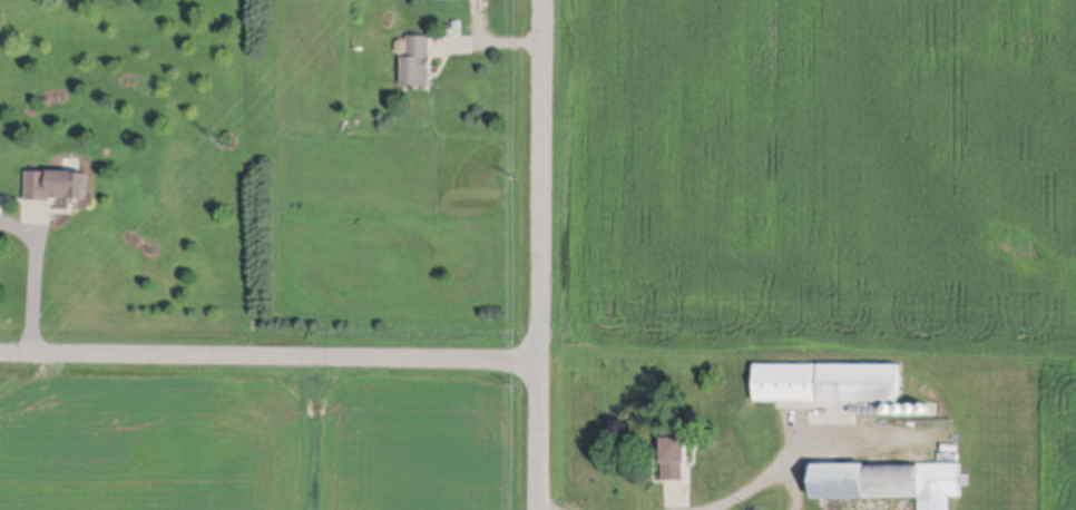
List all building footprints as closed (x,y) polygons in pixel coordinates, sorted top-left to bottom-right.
[(403,57),(409,57),(409,36),(431,36),(431,56),(432,56),(432,75),(431,75),(431,86),(403,86),(403,57)] [(397,42),(400,39),(405,39),(408,40),(408,53),(401,55),(398,51),(397,42)] [(28,200),(28,171),(50,173),(50,171),(76,173),(76,174),(89,175),(88,200),(78,200),(78,205),(65,205),(65,199),(52,199),(52,202),(28,200)] [(756,365),(857,366),(899,366),(899,402),(756,402),(756,365)] [(897,412),(897,413),(896,413),(896,414),(894,414),(894,415),(893,415),(892,415),(891,415),(890,415),(889,415),(888,415),(888,414),(887,414),(887,413),(887,412),(886,412),(886,411),(886,410),(886,409),(887,408),(887,406),(888,406),(888,405),(889,405),(890,405),(890,404),(891,404),(892,404),(892,405),(893,405),(894,405),(894,406),(896,406),(896,408),(897,408),(897,409),(897,410),(897,411),(897,412)] [(908,410),(908,411),(908,412),(907,413),(906,413),(906,414),(904,414),(903,414),(902,414),(901,414),(900,414),(900,413),(899,413),(899,412),(898,411),(898,410),(898,409),(898,408),(899,406),(899,405),(900,405),(900,404),(901,404),(902,404),(903,404),(904,404),(906,404),(906,405),(907,405),(907,406),(908,406),(908,408),(908,409),(909,409),(909,410),(908,410)] [(920,411),(920,412),(919,412),(919,413),(918,414),(917,414),(917,415),(916,415),(914,415),(913,415),(912,415),(911,414),(910,414),(910,413),(909,413),(909,412),(909,411),(909,410),(909,409),(909,408),(909,406),(910,406),(910,405),(911,405),(912,404),(913,404),(914,404),(916,404),(917,404),(917,405),(918,405),(919,406),(919,408),(920,408),(920,409),(920,410),(920,411)] [(931,412),(931,413),(930,414),(929,415),(928,415),(927,415),(926,415),(925,415),(923,415),(922,414),(921,414),(921,413),(921,412),(920,412),(920,411),(920,410),(920,409),(921,408),(921,406),(922,406),(922,405),(923,405),(923,404),(925,404),(926,404),(927,404),(928,404),(929,404),(929,405),(930,405),(930,406),(931,406),(931,408),(931,409),(932,409),(932,410),(932,411),(931,412)] [(663,430),(687,430),(687,465),(685,465),(684,481),(664,481),(663,430)] [(950,497),(950,509),(920,509),(920,498),(868,498),(868,501),(815,501),(815,492),(809,492),(808,467),(816,467),(865,467),(867,464),(960,464),(960,475),(969,475),(969,484),(961,484),(961,497),(950,497)]
